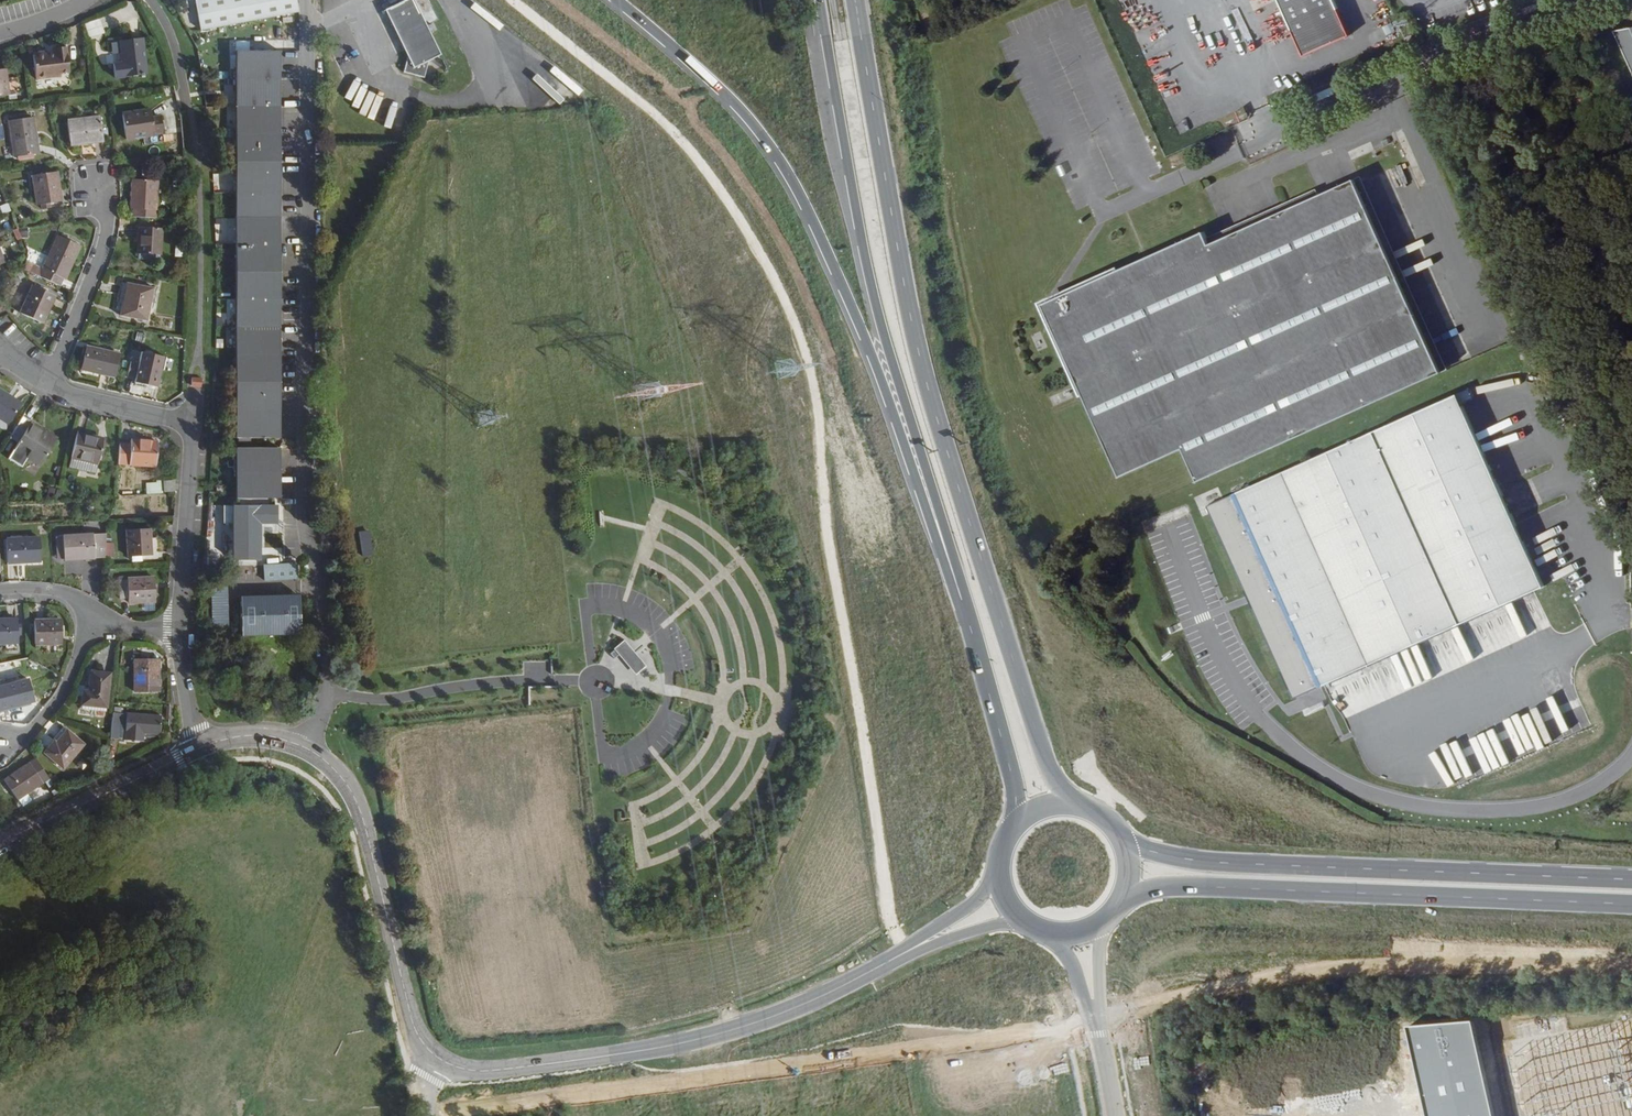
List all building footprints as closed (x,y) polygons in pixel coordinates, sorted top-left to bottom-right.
[(202,30),(297,13),(295,0),(196,0),(202,30)] [(415,0),(406,0),(385,10),(407,57),(403,72),(424,77),(428,62),(441,55),(415,0)] [(1337,0),(1284,0),(1307,54),(1352,35),(1337,0)] [(86,23),(90,38),(105,34),(101,19),(86,23)] [(1405,42),(1409,50),(1416,47),(1413,38),(1405,42)] [(141,79),(138,43),(115,45),(118,66),(109,67),(110,82),(141,79)] [(236,437),(279,437),(280,51),(237,51),(236,437)] [(37,61),(24,63),(27,85),(53,82),(53,79),(61,78),(58,54),(46,55),(47,62),(38,63),(37,61)] [(11,85),(0,86),(2,102),(12,100),(11,85)] [(1442,86),(1434,90),(1438,97),(1446,93),(1442,86)] [(146,114),(117,118),(121,141),(149,138),(146,114)] [(27,122),(9,124),(7,125),(12,161),(36,158),(31,121),(27,122)] [(95,122),(63,126),(66,149),(98,145),(95,122)] [(58,203),(53,173),(30,177),(35,207),(58,203)] [(127,212),(126,220),(149,222),(152,187),(127,184),(125,212),(127,212)] [(1194,237),(1041,305),(1115,480),(1179,453),(1192,486),(1435,376),(1349,185),(1200,250),(1194,237)] [(155,256),(156,230),(134,230),(133,255),(155,256)] [(35,275),(55,284),(59,276),(61,277),(77,243),(57,234),(41,268),(38,267),(35,275)] [(148,289),(124,283),(117,315),(140,320),(148,289)] [(51,294),(31,285),(19,312),(39,321),(51,294)] [(109,375),(114,353),(82,345),(77,366),(109,375)] [(136,354),(134,362),(149,366),(151,358),(136,354)] [(156,367),(134,362),(129,380),(151,385),(156,367)] [(121,370),(120,378),(128,380),(129,372),(121,370)] [(0,385),(0,417),(2,418),(17,400),(0,385)] [(1459,392),(1210,504),(1293,697),(1545,585),(1459,392)] [(21,413),(8,434),(16,439),(5,455),(17,465),(24,455),(36,464),(55,437),(42,427),(39,431),(27,423),(30,419),(21,413)] [(39,431),(42,427),(30,419),(27,423),(39,431)] [(102,436),(75,429),(69,452),(96,459),(102,436)] [(114,438),(112,459),(150,460),(151,436),(125,435),(124,439),(114,438)] [(236,498),(280,498),(280,449),(236,449),(236,498)] [(170,484),(170,474),(159,474),(159,485),(170,484)] [(256,513),(236,513),(236,555),(257,555),(256,513)] [(127,551),(133,551),(150,550),(148,523),(125,524),(127,551)] [(55,555),(102,553),(103,528),(53,531),(55,555)] [(360,531),(363,556),(374,555),(371,530),(360,531)] [(2,559),(37,557),(35,533),(0,535),(0,538),(2,559)] [(299,563),(264,564),(265,581),(299,580),(299,563)] [(150,595),(152,572),(114,569),(113,588),(122,589),(121,594),(150,595)] [(265,615),(298,615),(297,597),(265,597),(265,615)] [(13,621),(13,615),(0,615),(0,639),(14,638),(13,630),(13,621)] [(30,620),(31,638),(31,640),(58,638),(56,615),(30,616),(30,620)] [(642,667),(621,642),(611,651),(633,677),(642,667)] [(154,653),(131,653),(132,687),(154,687),(154,653)] [(103,707),(107,669),(87,668),(85,687),(80,687),(78,705),(103,707)] [(0,679),(0,686),(5,700),(31,692),(24,671),(0,679)] [(156,698),(168,699),(168,691),(157,690),(156,698)] [(159,709),(110,706),(108,725),(123,726),(122,734),(141,735),(141,727),(158,728),(159,709)] [(108,725),(108,731),(107,733),(122,734),(123,726),(108,725)] [(53,741),(64,729),(61,726),(50,738),(52,739),(53,741)] [(80,743),(64,729),(53,741),(52,739),(41,751),(60,766),(80,743)] [(33,755),(0,777),(0,780),(12,798),(48,776),(33,755)] [(1409,1030),(1417,1072),(1428,1115),(1494,1115),(1473,1023),(1409,1030)] [(1321,1036),(1255,1049),(1265,1102),(1417,1072),(1409,1030),(1321,1036)]
